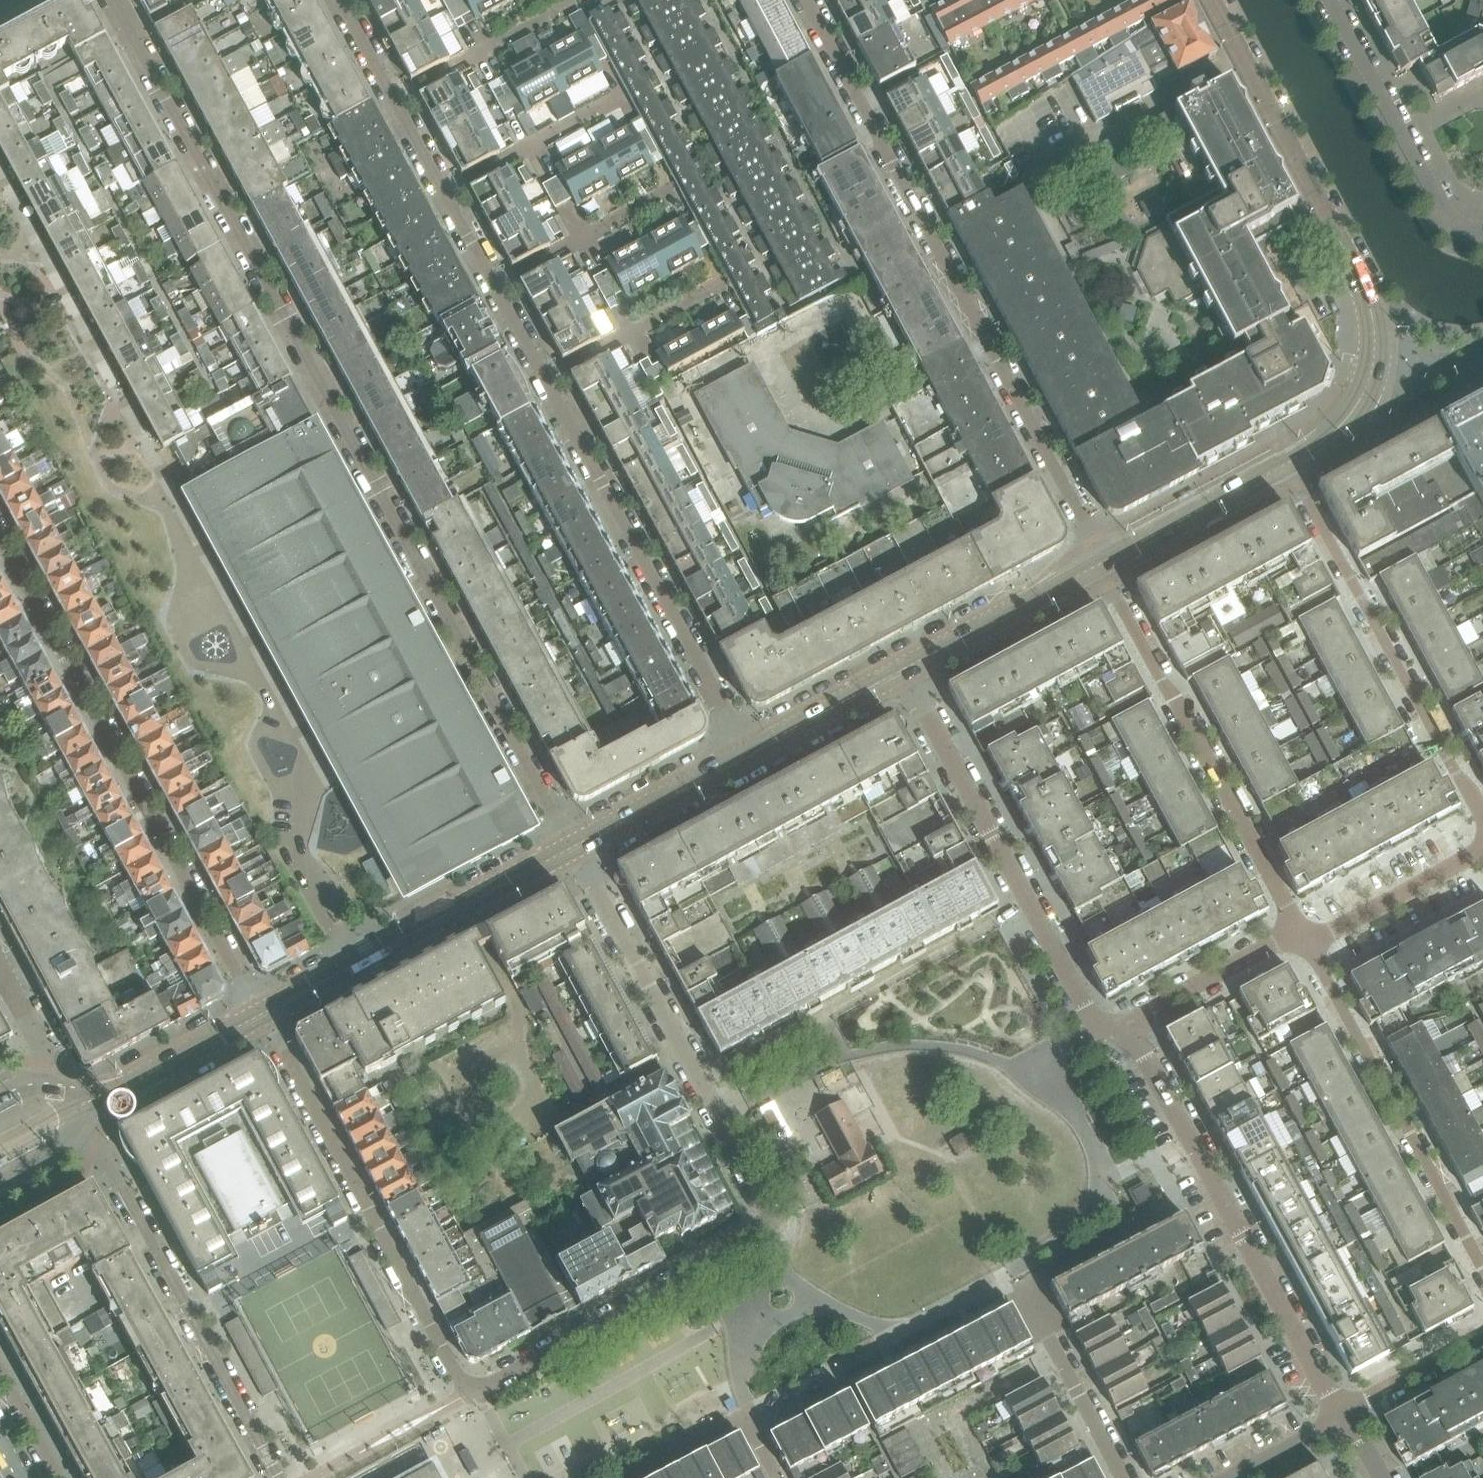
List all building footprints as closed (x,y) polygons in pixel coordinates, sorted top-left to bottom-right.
[(68,44),(75,56),(105,39),(84,0),(75,0),(0,40),(0,95),(9,90),(3,79),(68,44)] [(164,0),(139,0),(155,30),(173,20),(164,4),(166,3),(164,0)] [(189,10),(208,0),(184,0),(189,10)] [(313,0),(273,0),(290,32),(321,16),(313,0)] [(418,3),(416,0),(375,0),(369,3),(379,23),(418,3)] [(448,11),(456,6),(453,0),(442,0),(448,11)] [(465,2),(471,13),(476,21),(478,20),(514,1),(514,0),(468,0),(465,2)] [(661,0),(645,0),(629,9),(633,16),(635,15),(636,16),(643,12),(646,19),(665,8),(661,0)] [(665,8),(681,0),(661,0),(665,8)] [(701,8),(697,1),(695,2),(695,1),(688,5),(685,0),(681,0),(665,8),(673,23),(701,8)] [(779,0),(743,0),(735,4),(746,23),(781,4),(779,0)] [(885,5),(882,0),(849,0),(837,7),(847,26),(885,5)] [(917,0),(908,0),(913,9),(920,5),(917,0)] [(967,0),(950,0),(947,2),(966,38),(982,29),(967,0)] [(987,0),(967,0),(982,29),(998,21),(987,0)] [(1009,0),(987,0),(998,21),(1015,12),(1009,0)] [(1029,0),(1009,0),(1015,12),(1031,4),(1029,0)] [(1140,0),(1137,0),(1124,7),(1135,27),(1142,23),(1146,29),(1151,25),(1153,24),(1140,0)] [(1162,0),(1140,0),(1153,24),(1162,18),(1159,14),(1167,10),(1162,0)] [(1186,0),(1162,0),(1167,10),(1176,6),(1177,8),(1188,4),(1186,0)] [(1406,0),(1359,0),(1372,24),(1408,4),(1406,0)] [(1482,4),(1471,0),(1470,0),(1465,19),(1477,22),(1482,4)] [(465,2),(456,6),(463,18),(471,13),(465,2)] [(966,38),(947,2),(930,10),(949,47),(966,38)] [(390,42),(428,22),(418,3),(379,23),(390,42)] [(791,22),(781,4),(746,23),(757,40),(791,22)] [(1153,24),(1151,25),(1175,73),(1176,76),(1215,55),(1188,4),(1177,8),(1162,18),(1153,24)] [(1436,55),(1426,38),(1408,4),(1372,24),(1397,69),(1402,67),(1405,72),(1417,65),(1436,55)] [(858,47),(896,26),(885,5),(847,26),(858,47)] [(456,6),(448,11),(454,23),(463,18),(456,6)] [(1135,27),(1124,7),(1106,16),(1122,45),(1130,40),(1125,32),(1135,27)] [(645,38),(673,23),(665,8),(646,19),(650,25),(642,29),(643,30),(641,31),(645,38)] [(700,27),(696,21),(704,17),(703,16),(705,15),(701,8),(673,23),(681,38),(700,27)] [(596,37),(625,21),(621,14),(620,15),(619,14),(612,18),(608,11),(588,22),(596,37)] [(746,36),(735,14),(728,18),(739,39),(746,36)] [(916,68),(899,38),(924,25),(918,14),(896,26),(858,47),(880,87),(916,68)] [(938,26),(932,15),(925,19),(931,30),(938,26)] [(370,107),(336,43),(321,16),(290,32),(340,124),(370,107)] [(1122,45),(1106,16),(1089,25),(1100,45),(1109,40),(1114,50),(1122,45)] [(179,17),(173,20),(155,30),(165,48),(188,35),(179,17)] [(244,17),(236,21),(240,29),(248,25),(244,17)] [(624,41),(620,34),(628,30),(627,29),(629,28),(625,21),(596,37),(604,51),(624,41)] [(400,61),(438,41),(428,22),(390,42),(400,61)] [(801,41),(791,22),(757,40),(767,59),(801,41)] [(681,38),(673,23),(645,38),(649,45),(651,44),(651,45),(658,41),(662,48),(681,38)] [(1072,77),(1071,77),(1071,78),(1095,123),(1096,125),(1115,114),(1116,116),(1140,104),(1139,102),(1159,91),(1155,84),(1175,73),(1151,25),(1146,29),(1137,35),(1130,40),(1122,45),(1114,50),(1105,56),(1097,61),(1090,65),(1081,70),(1072,77)] [(1092,50),(1100,45),(1089,25),(1073,34),(1090,65),(1097,61),(1092,50)] [(943,37),(938,26),(931,30),(936,41),(943,37)] [(689,52),(717,37),(713,30),(711,31),(711,30),(704,34),(700,27),(681,38),(689,52)] [(248,28),(242,31),(247,40),(252,37),(248,28)] [(1476,32),(1436,55),(1417,65),(1434,96),(1440,93),(1442,97),(1481,76),(1482,76),(1482,34),(1476,32)] [(460,47),(453,33),(445,37),(453,51),(460,47)] [(554,73),(592,52),(601,47),(594,36),(585,41),(581,33),(543,54),(554,73)] [(1090,65),(1073,34),(1055,43),(1066,63),(1075,58),(1081,70),(1090,65)] [(198,52),(188,35),(165,48),(174,65),(198,52)] [(720,64),(712,50),(720,46),(719,45),(721,44),(717,37),(689,52),(705,82),(733,67),(729,60),(727,61),(727,60),(720,64)] [(949,48),(943,37),(936,41),(942,52),(949,48)] [(661,67),(689,52),(681,38),(662,48),(666,54),(658,58),(659,59),(657,60),(661,67)] [(110,47),(105,39),(75,56),(79,64),(84,73),(115,56),(110,47)] [(411,81),(449,61),(438,41),(400,61),(411,81)] [(612,66),(641,50),(637,43),(635,44),(635,43),(628,47),(624,41),(604,51),(612,66)] [(810,59),(809,58),(801,41),(767,59),(777,77),(810,59)] [(1066,63),(1055,43),(1038,52),(1054,81),(1063,76),(1058,67),(1066,63)] [(258,44),(251,48),(255,56),(262,52),(258,44)] [(603,73),(598,64),(607,59),(601,47),(592,52),(554,73),(565,94),(603,73)] [(760,61),(754,49),(746,54),(753,65),(760,61)] [(640,70),(636,63),(643,59),(643,58),(645,57),(641,50),(612,66),(620,80),(640,70)] [(208,71),(198,52),(174,65),(185,84),(208,71)] [(705,82),(689,52),(661,67),(665,75),(666,74),(667,74),(674,70),(681,84),(674,88),(675,89),(673,90),(677,97),(705,82)] [(1054,81),(1038,52),(1020,61),(1031,81),(1041,76),(1046,85),(1054,81)] [(507,73),(505,75),(509,83),(516,94),(554,73),(543,54),(507,73)] [(124,74),(115,56),(84,73),(94,91),(124,74)] [(960,79),(947,56),(940,60),(952,83),(960,79)] [(782,98),(820,78),(810,59),(777,77),(774,78),(778,84),(775,86),(782,98)] [(1031,81),(1020,61),(1003,70),(1018,100),(1029,94),(1024,85),(1031,81)] [(732,86),(728,80),(735,76),(735,75),(737,74),(733,67),(705,82),(713,96),(732,86)] [(629,97),(657,81),(653,72),(651,73),(650,72),(643,76),(640,70),(620,80),(629,97)] [(1018,100),(1003,70),(987,79),(998,99),(1007,94),(1012,103),(1018,100)] [(217,88),(208,71),(185,84),(194,101),(217,88)] [(554,73),(516,94),(522,106),(527,114),(529,113),(565,94),(554,73)] [(134,92),(124,74),(94,91),(103,109),(134,92)] [(483,88),(475,74),(467,78),(475,92),(483,88)] [(771,81),(767,74),(756,80),(760,87),(771,81)] [(430,116),(468,96),(458,76),(419,97),(430,116)] [(792,115),(829,95),(820,78),(782,98),(792,115)] [(897,120),(935,100),(925,79),(886,100),(897,120)] [(996,111),(991,103),(998,99),(987,79),(970,88),(971,90),(971,89),(981,108),(982,107),(986,116),(987,115),(994,127),(1000,123),(994,112),(996,111)] [(655,99),(652,92),(659,88),(661,86),(657,81),(629,97),(636,109),(655,99)] [(1262,275),(1256,264),(1256,263),(1258,262),(1251,248),(1296,224),(1289,211),(1296,207),(1229,81),(1205,94),(1201,86),(1189,92),(1193,100),(1150,123),(1162,146),(1166,143),(1176,162),(1172,164),(1195,206),(1178,215),(1181,222),(1169,229),(1146,241),(1137,272),(1153,301),(1167,293),(1175,307),(1203,292),(1233,347),(1242,342),(1250,355),(1188,390),(1191,395),(1163,410),(1195,468),(1252,437),(1249,431),(1322,393),(1328,372),(1303,324),(1278,338),(1271,325),(1285,318),(1286,319),(1288,318),(1287,317),(1285,318),(1278,305),(1281,304),(1280,302),(1277,304),(1271,291),(1273,290),(1272,288),(1270,289),(1263,277),(1266,276),(1265,274),(1262,275)] [(713,96),(705,82),(677,97),(680,104),(682,103),(683,104),(690,100),(694,107),(713,96)] [(48,92),(42,83),(34,87),(39,97),(48,92)] [(509,83),(501,88),(507,99),(516,94),(509,83)] [(26,104),(16,86),(9,90),(0,95),(0,118),(26,104)] [(721,111),(749,96),(745,89),(743,90),(743,89),(735,93),(732,86),(713,96),(721,111)] [(227,106),(217,88),(194,101),(203,119),(227,106)] [(501,88),(492,93),(498,104),(507,99),(501,88)] [(973,104),(965,90),(958,94),(966,108),(973,104)] [(53,102),(48,92),(39,97),(44,107),(53,102)] [(74,102),(68,92),(59,96),(65,106),(74,102)] [(144,110),(134,92),(103,109),(113,127),(144,110)] [(516,94),(507,99),(513,111),(522,106),(516,94)] [(802,132),(838,112),(829,95),(792,115),(802,132)] [(440,135),(479,115),(468,96),(430,116),(440,135)] [(692,126),(721,111),(713,96),(694,107),(697,113),(690,117),(691,118),(689,119),(692,126)] [(748,116),(744,109),(751,105),(751,104),(753,103),(749,96),(721,111),(729,126),(748,116)] [(507,99),(498,104),(504,116),(513,111),(507,99)] [(643,124),(672,108),(668,101),(667,102),(666,101),(659,105),(655,99),(636,109),(643,124)] [(907,139),(946,119),(935,100),(897,120),(907,139)] [(79,111),(74,102),(65,106),(70,116),(79,111)] [(29,126),(36,122),(26,104),(0,118),(0,142),(29,126)] [(980,118),(973,104),(966,108),(973,122),(980,118)] [(236,123),(227,106),(203,119),(213,136),(236,123)] [(394,151),(380,125),(370,107),(340,124),(331,129),(343,151),(328,158),(340,181),(355,173),(394,151)] [(671,128),(667,121),(675,117),(674,117),(676,115),(672,108),(643,124),(651,138),(671,128)] [(154,128),(144,110),(113,127),(123,145),(154,128)] [(729,126),(721,111),(692,126),(696,134),(698,133),(699,133),(706,129),(710,136),(729,126)] [(857,147),(845,125),(838,112),(802,132),(795,136),(787,122),(779,126),(787,140),(794,136),(804,154),(811,150),(821,167),(857,147)] [(451,154),(489,134),(479,115),(440,135),(451,154)] [(739,145),(767,130),(761,119),(759,120),(759,119),(751,123),(748,116),(729,126),(739,145)] [(67,128),(62,118),(53,123),(58,133),(67,128)] [(918,159),(956,138),(946,119),(907,139),(918,159)] [(246,142),(236,123),(213,136),(223,155),(246,142)] [(29,126),(0,142),(0,146),(8,161),(38,144),(29,126)] [(511,140),(503,126),(496,130),(503,144),(511,140)] [(605,167),(643,146),(651,141),(645,130),(636,135),(632,126),(594,147),(605,167)] [(739,145),(729,126),(710,136),(713,143),(706,147),(706,148),(705,149),(711,160),(719,155),(718,153),(733,146),(735,150),(740,147),(739,145)] [(73,138),(67,128),(58,133),(64,143),(73,138)] [(93,137),(88,128),(79,132),(84,142),(93,137)] [(163,146),(154,128),(123,145),(132,162),(163,146)] [(659,153),(688,138),(684,130),(682,131),(682,130),(675,134),(671,128),(651,138),(659,153)] [(993,142),(986,128),(978,132),(986,146),(993,142)] [(766,150),(762,143),(769,139),(769,138),(771,137),(767,130),(739,145),(740,147),(747,160),(766,150)] [(461,174),(500,154),(489,134),(451,154),(461,174)] [(98,147),(93,137),(84,142),(89,152),(98,147)] [(687,157),(683,151),(690,147),(690,146),(692,145),(688,138),(659,153),(667,168),(687,157)] [(928,178),(966,157),(956,138),(918,159),(928,178)] [(48,162),(57,157),(48,139),(38,144),(8,161),(17,179),(48,162)] [(615,187),(653,166),(649,158),(658,153),(651,141),(643,146),(605,167),(615,187)] [(256,159),(246,142),(223,155),(232,172),(256,159)] [(1001,156),(993,142),(986,146),(993,160),(1001,156)] [(173,164),(163,146),(132,162),(142,180),(173,164)] [(747,160),(740,147),(735,150),(733,146),(718,153),(719,155),(711,160),(715,167),(716,166),(717,167),(724,163),(728,170),(747,160)] [(558,167),(556,168),(560,176),(566,188),(605,167),(594,147),(558,167)] [(755,174),(783,160),(779,152),(777,153),(777,152),(769,156),(766,150),(747,160),(755,174)] [(890,209),(859,150),(816,173),(823,185),(847,232),(890,209)] [(418,195),(406,173),(394,151),(355,173),(378,217),(418,195)] [(87,164),(81,154),(72,159),(78,169),(87,164)] [(1124,161),(1121,156),(1098,167),(1109,187),(1132,175),(1124,161)] [(675,182),(704,167),(700,159),(698,160),(697,160),(690,164),(687,157),(667,168),(675,182)] [(938,197),(976,177),(966,157),(928,178),(938,197)] [(265,177),(256,159),(232,172),(242,190),(265,177)] [(726,189),(755,174),(747,160),(728,170),(731,177),(724,180),(723,182),(726,189)] [(782,179),(778,172),(785,169),(785,168),(787,167),(783,160),(755,174),(763,189),(782,179)] [(58,180),(48,162),(17,179),(27,197),(58,180)] [(112,173),(107,163),(94,170),(100,181),(112,173)] [(92,174),(87,164),(78,169),(83,179),(92,174)] [(183,183),(173,164),(142,180),(141,181),(149,197),(151,200),(183,183)] [(1011,164),(1004,167),(1011,181),(1018,178),(1011,164)] [(533,181),(526,167),(518,171),(525,185),(533,181)] [(605,167),(566,188),(572,199),(577,207),(579,206),(615,187),(605,167)] [(702,186),(699,179),(706,176),(706,175),(708,174),(704,167),(675,182),(683,197),(702,186)] [(480,210),(519,189),(508,169),(470,190),(480,210)] [(118,183),(112,173),(100,181),(105,190),(118,183)] [(763,189),(755,174),(726,189),(730,197),(732,196),(733,196),(740,193),(744,199),(763,189)] [(37,215),(75,194),(77,193),(67,175),(58,180),(27,197),(37,215)] [(560,176),(551,181),(557,192),(566,188),(560,176)] [(275,194),(265,177),(242,190),(251,207),(275,194)] [(948,216),(987,196),(976,177),(938,197),(948,216)] [(771,204),(799,189),(795,182),(793,183),(793,182),(786,186),(782,179),(763,189),(771,204)] [(551,181),(542,186),(549,197),(557,192),(551,181)] [(163,221),(195,204),(183,183),(151,200),(149,197),(137,204),(150,228),(163,221)] [(329,277),(339,271),(335,262),(324,267),(294,211),(305,205),(295,186),(283,192),(282,190),(275,194),(251,207),(337,365),(368,348),(377,344),(367,325),(371,323),(361,305),(349,312),(329,277)] [(690,211),(719,196),(716,188),(714,190),(713,189),(706,193),(702,186),(683,197),(690,211)] [(566,188),(557,192),(564,204),(572,199),(566,188)] [(119,189),(112,193),(115,199),(122,195),(119,189)] [(491,229),(529,208),(519,189),(480,210),(491,229)] [(742,219),(771,204),(763,189),(744,199),(747,206),(740,210),(740,211),(739,212),(742,219)] [(798,209),(794,202),(801,198),(801,197),(803,196),(799,189),(771,204),(779,219),(798,209)] [(106,200),(101,190),(92,195),(97,205),(106,200)] [(1144,422),(1135,405),(1029,204),(1021,191),(993,206),(988,197),(989,197),(988,196),(987,195),(987,196),(948,216),(1104,509),(1105,510),(1109,514),(1113,517),(1118,516),(1122,514),(1198,474),(1195,468),(1163,410),(1161,411),(1162,412),(1144,422)] [(557,192),(549,197),(555,209),(564,204),(557,192)] [(47,233),(85,212),(75,194),(37,215),(47,233)] [(389,237),(429,216),(418,195),(378,217),(389,237)] [(332,218),(321,196),(314,200),(305,205),(311,215),(320,211),(326,221),(332,218)] [(718,215),(714,209),(722,205),(721,204),(723,203),(719,196),(690,211),(698,226),(718,215)] [(112,210),(106,200),(97,205),(103,215),(112,210)] [(162,250),(207,226),(195,204),(163,221),(166,228),(159,232),(166,244),(161,247),(162,250)] [(779,219),(771,204),(742,219),(746,226),(748,225),(749,226),(756,222),(759,229),(779,219)] [(501,248),(539,227),(529,208),(491,229),(501,248)] [(787,234),(815,219),(811,211),(809,212),(801,215),(798,209),(779,219),(787,234)] [(858,251),(900,229),(890,209),(847,232),(858,251)] [(87,234),(95,230),(85,212),(47,233),(56,251),(87,234)] [(706,240),(735,225),(731,218),(729,219),(729,218),(722,222),(718,215),(698,226),(706,240)] [(403,261),(442,240),(441,238),(429,216),(389,237),(391,239),(382,244),(393,263),(401,259),(403,261)] [(562,233),(554,219),(546,223),(554,237),(562,233)] [(655,260),(693,239),(702,234),(696,223),(687,227),(682,219),(644,240),(655,260)] [(758,248),(787,234),(779,219),(759,229),(763,236),(756,240),(754,241),(758,248)] [(814,238),(810,232),(817,228),(817,227),(819,226),(815,219),(787,234),(795,248),(814,238)] [(347,243),(334,221),(327,225),(340,247),(347,243)] [(734,244),(730,237),(737,234),(737,233),(739,232),(735,225),(706,240),(714,255),(734,244)] [(126,236),(120,226),(111,231),(117,241),(126,236)] [(188,268),(220,251),(207,226),(162,250),(167,261),(180,254),(188,268)] [(512,267),(550,247),(539,227),(501,248),(512,267)] [(931,287),(917,260),(912,251),(900,229),(858,251),(869,273),(889,310),(931,287)] [(97,252),(87,234),(56,251),(66,269),(97,252)] [(666,280),(704,259),(699,251),(708,246),(702,234),(693,239),(655,260),(666,280)] [(795,248),(787,234),(758,248),(762,256),(764,255),(772,252),(775,258),(795,248)] [(131,246),(126,236),(117,241),(122,251),(131,246)] [(803,263),(831,248),(827,241),(825,242),(825,241),(817,245),(814,238),(795,248),(803,263)] [(413,281),(454,260),(442,240),(403,261),(413,281)] [(608,260),(606,261),(611,269),(617,281),(655,260),(644,240),(608,260)] [(722,270),(751,254),(747,247),(745,248),(745,247),(737,251),(734,244),(714,255),(722,270)] [(774,278),(803,263),(795,248),(775,258),(779,265),(772,269),(772,270),(770,271),(774,278)] [(830,268),(826,261),(833,257),(833,256),(835,255),(831,248),(803,263),(810,278),(830,268)] [(349,264),(363,256),(359,249),(345,256),(349,264)] [(200,291),(232,273),(220,251),(188,268),(200,291)] [(107,270),(97,252),(66,269),(76,286),(107,270)] [(135,254),(128,258),(131,263),(138,259),(135,254)] [(750,274),(746,267),(753,263),(753,262),(755,261),(751,254),(722,270),(730,284),(750,274)] [(465,282),(461,274),(454,260),(413,281),(424,301),(465,282)] [(655,260),(617,281),(623,292),(628,301),(630,299),(666,280),(655,260)] [(145,272),(140,262),(131,267),(136,277),(145,272)] [(531,303),(569,282),(559,262),(520,283),(531,303)] [(810,278),(803,263),(774,278),(778,285),(780,284),(780,285),(788,281),(791,288),(810,278)] [(819,293),(847,278),(843,270),(841,271),(840,271),(833,274),(830,268),(810,278),(819,293)] [(611,269),(602,274),(608,285),(617,281),(611,269)] [(116,288),(107,270),(76,286),(86,304),(116,288)] [(150,282),(145,272),(136,277),(142,287),(150,282)] [(243,292),(232,273),(200,291),(211,309),(243,292)] [(602,274),(593,279),(599,290),(608,285),(602,274)] [(737,299),(766,283),(763,276),(761,277),(760,276),(753,280),(750,274),(730,284),(737,299)] [(819,293),(810,278),(791,288),(795,295),(788,299),(786,301),(790,308),(819,293)] [(617,281),(608,285),(614,297),(623,292),(617,281)] [(177,292),(171,282),(163,287),(168,297),(177,292)] [(436,323),(476,302),(477,302),(465,282),(424,301),(436,323)] [(541,322),(580,301),(569,282),(531,303),(541,322)] [(765,302),(762,296),(769,292),(768,291),(770,290),(766,283),(737,299),(745,313),(765,302)] [(608,285),(599,290),(605,302),(614,297),(608,285)] [(963,346),(947,316),(931,287),(889,310),(910,348),(921,369),(945,355),(963,346)] [(126,306),(116,288),(86,304),(95,322),(126,306)] [(253,311),(243,292),(211,309),(221,328),(222,328),(253,311)] [(164,308),(159,298),(150,303),(156,313),(164,308)] [(404,298),(392,305),(400,318),(412,311),(404,298)] [(126,306),(95,322),(105,340),(136,324),(148,317),(138,299),(126,306)] [(552,340),(590,320),(580,301),(541,322),(552,340)] [(497,341),(494,336),(493,334),(497,332),(492,322),(488,324),(476,302),(436,323),(437,325),(438,325),(445,337),(433,345),(430,354),(437,367),(447,369),(459,362),(467,376),(470,374),(505,355),(504,354),(507,353),(500,340),(497,341)] [(787,321),(782,311),(778,305),(776,306),(776,305),(769,309),(765,302),(745,313),(747,316),(752,327),(758,337),(787,321)] [(170,318),(164,308),(156,313),(161,323),(170,318)] [(192,320),(186,310),(178,315),(183,325),(192,320)] [(262,328),(253,311),(222,328),(231,345),(262,328)] [(402,322),(400,318),(396,311),(383,317),(389,329),(402,322)] [(706,354),(744,333),(743,332),(752,327),(747,316),(738,321),(733,312),(695,333),(706,354)] [(197,330),(192,320),(183,325),(188,334),(197,330)] [(562,360),(601,340),(590,320),(552,340),(562,360)] [(145,341),(136,324),(105,340),(115,358),(145,341)] [(271,345),(262,328),(231,345),(241,362),(271,345)] [(668,374),(706,354),(695,333),(656,354),(661,362),(643,372),(650,383),(667,374),(668,374)] [(179,334),(170,339),(175,349),(184,344),(179,334)] [(145,341),(115,358),(125,376),(164,355),(154,337),(145,341)] [(184,344),(175,349),(180,358),(189,353),(184,344)] [(281,362),(271,345),(241,362),(250,379),(281,362)] [(211,356),(206,346),(197,351),(203,361),(211,356)] [(973,365),(963,346),(945,355),(921,369),(931,387),(973,365)] [(437,445),(430,431),(426,434),(416,416),(407,420),(368,348),(337,365),(416,510),(421,521),(452,504),(447,494),(428,460),(463,442),(452,420),(444,423),(452,438),(437,445)] [(164,355),(125,376),(134,394),(165,378),(160,369),(180,358),(175,349),(164,355)] [(534,409),(522,387),(505,355),(470,374),(478,389),(448,405),(461,428),(491,412),(499,427),(534,409)] [(582,396),(620,375),(609,355),(571,376),(582,396)] [(217,366),(211,356),(203,361),(208,370),(217,366)] [(290,380),(281,362),(250,379),(259,397),(290,380)] [(1004,423),(989,394),(973,365),(931,387),(892,408),(923,467),(1004,423)] [(838,450),(823,445),(823,446),(819,445),(816,446),(807,444),(806,440),(802,439),(787,434),(752,368),(708,392),(703,395),(701,397),(701,400),(701,402),(703,404),(705,405),(708,405),(713,414),(709,417),(760,513),(768,508),(772,514),(778,519),(784,523),(791,525),(798,526),(805,525),(813,522),(817,530),(890,491),(887,486),(897,481),(899,483),(902,484),(904,483),(906,481),(907,478),(906,475),(904,470),(881,427),(838,450)] [(203,380),(198,370),(189,375),(195,385),(203,380)] [(14,384),(9,375),(0,380),(0,391),(14,384)] [(592,415),(630,394),(620,375),(582,396),(592,415)] [(175,396),(165,378),(134,394),(144,412),(175,396)] [(209,390),(203,380),(195,385),(200,395),(209,390)] [(228,471),(278,444),(314,425),(290,380),(259,397),(235,410),(230,401),(210,412),(215,421),(208,424),(208,425),(204,427),(228,471)] [(230,390),(225,380),(216,385),(221,395),(230,390)] [(663,395),(659,388),(655,381),(648,385),(656,399),(663,395)] [(602,434),(640,413),(630,394),(592,415),(602,434)] [(184,414),(175,396),(144,412),(154,430),(184,414)] [(1436,423),(1455,457),(1477,496),(1482,507),(1482,397),(1436,423)] [(669,421),(662,407),(654,411),(662,425),(669,421)] [(557,451),(534,409),(499,427),(495,429),(519,472),(557,451)] [(612,453),(651,432),(640,413),(602,434),(612,453)] [(195,432),(184,414),(154,430),(164,449),(173,444),(195,432)] [(677,436),(669,421),(662,425),(670,440),(677,436)] [(15,431),(10,422),(0,427),(0,440),(15,431)] [(1035,481),(1004,423),(923,467),(945,507),(953,524),(955,523),(956,524),(1035,481)] [(1477,496),(1455,457),(1436,423),(1423,430),(1406,440),(1381,454),(1380,453),(1371,458),(1328,482),(1318,487),(1324,498),(1323,498),(1358,560),(1398,538),(1477,496)] [(314,424),(314,425),(278,444),(319,522),(357,502),(314,424)] [(228,471),(204,427),(195,432),(173,444),(196,488),(228,471)] [(25,449),(15,431),(0,440),(0,463),(14,456),(25,449)] [(623,472),(661,451),(651,432),(612,453),(623,472)] [(534,830),(405,591),(357,502),(319,522),(278,444),(228,471),(196,488),(193,490),(192,491),(216,535),(212,537),(223,558),(227,556),(411,896),(534,830)] [(477,467),(465,445),(458,449),(470,471),(477,467)] [(690,460),(683,446),(675,449),(683,464),(690,460)] [(569,474),(557,451),(519,472),(531,494),(569,474)] [(633,491),(671,470),(661,451),(623,472),(633,491)] [(48,460),(44,453),(34,458),(33,456),(28,459),(18,464),(14,456),(0,463),(0,487),(35,468),(48,460)] [(698,474),(690,460),(683,464),(691,478),(698,474)] [(28,483),(40,477),(35,468),(0,487),(0,495),(1,496),(8,508),(34,494),(28,483)] [(503,480),(497,469),(489,474),(495,484),(503,480)] [(643,510),(682,489),(671,470),(633,491),(643,510)] [(580,494),(576,486),(569,474),(531,494),(543,515),(580,494)] [(1064,536),(1062,532),(1035,481),(956,524),(963,538),(967,545),(989,586),(1057,550),(1059,549),(1062,545),(1063,541),(1064,536)] [(17,526),(74,494),(67,483),(48,493),(49,496),(38,502),(34,494),(8,508),(13,518),(12,518),(17,526)] [(711,498),(703,483),(696,488),(704,502),(711,498)] [(491,484),(484,488),(490,499),(498,495),(491,484)] [(522,497),(517,488),(516,486),(501,494),(507,505),(522,497)] [(654,529),(692,508),(682,489),(643,510),(654,529)] [(54,529),(70,520),(66,512),(80,505),(74,494),(17,526),(21,533),(21,532),(27,543),(54,529)] [(592,516),(580,494),(543,515),(555,536),(592,516)] [(498,495),(490,499),(496,511),(504,507),(498,495)] [(718,512),(711,498),(704,502),(711,516),(718,512)] [(518,612),(488,557),(459,503),(453,506),(452,504),(421,521),(425,528),(429,527),(435,538),(431,540),(481,632),(518,612)] [(504,507),(496,511),(502,522),(510,518),(504,507)] [(963,538),(956,524),(955,523),(953,524),(945,507),(891,536),(934,616),(989,586),(967,545),(963,538)] [(1265,568),(1309,544),(1289,507),(1271,517),(1270,513),(1238,530),(1261,573),(1263,576),(1268,573),(1265,568)] [(664,548),(702,527),(692,508),(654,529),(664,548)] [(527,523),(521,512),(513,516),(519,527),(527,523)] [(603,536),(592,516),(555,536),(566,557),(603,536)] [(510,518),(502,522),(508,534),(516,530),(510,518)] [(731,536),(724,522),(717,525),(724,540),(731,536)] [(1475,526),(1481,538),(1482,541),(1482,522),(1475,526)] [(533,534),(527,523),(519,527),(525,538),(533,534)] [(674,566),(713,546),(702,527),(664,548),(674,566)] [(37,562),(75,540),(74,538),(70,532),(59,538),(54,529),(27,543),(33,555),(37,562)] [(516,530),(508,534),(515,545),(522,541),(516,530)] [(1261,573),(1238,530),(1184,560),(1199,587),(1207,602),(1261,573)] [(75,565),(70,557),(93,543),(90,538),(87,534),(80,538),(75,540),(37,562),(41,569),(47,580),(75,565)] [(615,558),(603,536),(566,557),(578,579),(615,558)] [(739,550),(731,536),(724,540),(732,554),(739,550)] [(934,616),(891,536),(844,561),(887,641),(934,616)] [(522,541),(515,545),(521,557),(529,552),(522,541)] [(1338,597),(1313,551),(1309,544),(1265,568),(1268,573),(1263,576),(1289,623),(1291,626),(1297,622),(1335,602),(1339,600),(1338,597)] [(685,585),(723,565),(713,546),(674,566),(685,585)] [(1470,556),(1477,570),(1482,567),(1482,549),(1470,556)] [(529,552),(521,557),(527,568),(535,564),(529,552)] [(550,565),(545,555),(537,559),(543,569),(550,565)] [(57,599),(96,578),(113,568),(108,558),(80,575),(75,565),(47,580),(53,591),(53,592),(57,599)] [(627,579),(615,558),(578,579),(589,600),(627,579)] [(752,574),(744,560),(737,564),(745,578),(752,574)] [(1207,602),(1199,587),(1184,560),(1153,577),(1154,580),(1137,589),(1157,627),(1200,603),(1203,608),(1208,605),(1207,602)] [(1422,578),(1412,560),(1378,578),(1389,597),(1422,578)] [(887,641),(844,561),(787,592),(830,672),(887,641)] [(535,564),(527,568),(533,580),(541,575),(535,564)] [(559,581),(550,565),(543,569),(551,584),(559,581)] [(695,604),(733,584),(723,565),(685,585),(695,604)] [(760,588),(752,574),(745,578),(752,592),(760,588)] [(541,575),(533,580),(539,591),(547,587),(541,575)] [(95,602),(89,593),(101,586),(96,578),(57,599),(61,606),(67,617),(95,602)] [(1398,614),(1431,596),(1422,578),(1389,597),(1398,614)] [(639,602),(627,579),(589,600),(601,622),(639,602)] [(106,596),(123,586),(120,580),(102,590),(106,596)] [(10,597),(2,581),(0,583),(0,607),(12,600),(10,597)] [(705,624),(744,603),(733,584),(695,604),(705,624)] [(536,593),(535,593),(539,600),(551,594),(547,587),(539,591),(536,593)] [(830,672),(787,592),(772,599),(778,611),(781,617),(719,649),(747,701),(750,705),(754,707),(758,708),(763,708),(765,707),(830,672)] [(551,594),(539,600),(543,609),(544,609),(548,607),(556,602),(551,594)] [(109,629),(120,623),(121,624),(131,618),(132,620),(140,616),(128,595),(115,603),(119,612),(115,614),(77,635),(81,643),(87,654),(115,639),(109,629)] [(1408,632),(1441,614),(1431,596),(1398,614),(1408,632)] [(574,608),(568,597),(561,602),(567,613),(574,608)] [(773,613),(765,599),(758,602),(766,617),(773,613)] [(22,619),(12,600),(0,607),(0,631),(22,619)] [(77,635),(115,614),(110,605),(100,611),(95,602),(67,617),(73,628),(77,635)] [(556,602),(548,607),(553,616),(554,617),(562,613),(561,612),(556,602)] [(651,624),(639,602),(601,622),(613,645),(651,624)] [(1300,644),(1307,640),(1344,620),(1335,602),(1297,622),(1291,626),(1272,635),(1265,639),(1272,653),(1280,649),(1277,643),(1294,633),(1300,644)] [(716,643),(755,623),(744,603),(705,624),(716,643)] [(1236,656),(1212,612),(1208,605),(1203,608),(1200,603),(1157,627),(1187,682),(1192,679),(1229,660),(1236,656)] [(1284,623),(1275,607),(1252,620),(1260,636),(1284,623)] [(580,619),(574,608),(567,613),(572,623),(580,619)] [(1122,647),(1101,609),(1084,619),(1082,615),(1050,633),(1065,659),(1073,674),(1076,679),(1086,673),(1083,668),(1122,647)] [(588,740),(548,667),(518,612),(481,632),(542,743),(545,741),(551,752),(548,754),(549,756),(549,755),(551,760),(588,740)] [(562,613),(554,617),(559,628),(568,624),(562,613)] [(1418,650),(1451,632),(1441,614),(1408,632),(1418,650)] [(0,643),(5,652),(32,637),(22,619),(0,631),(0,643)] [(1260,636),(1252,620),(1229,632),(1237,648),(1260,636)] [(1317,659),(1354,638),(1344,620),(1307,640),(1317,659)] [(1427,668),(1461,650),(1477,641),(1467,623),(1451,632),(1418,650),(1427,668)] [(568,624),(559,628),(563,635),(565,639),(574,635),(571,631),(568,624)] [(663,646),(651,624),(613,645),(625,666),(663,646)] [(97,673),(136,651),(152,642),(148,633),(136,640),(135,639),(120,648),(115,639),(87,654),(93,665),(93,667),(97,673)] [(1073,674),(1065,659),(1050,633),(995,663),(1008,687),(1018,705),(1073,674)] [(574,635),(565,639),(571,650),(579,646),(574,635)] [(42,655),(32,637),(5,652),(10,660),(0,666),(0,678),(42,655)] [(1327,676),(1364,656),(1354,638),(1317,659),(1327,676)] [(594,646),(591,641),(584,645),(587,650),(594,646)] [(1269,655),(1261,641),(1254,645),(1261,659),(1269,655)] [(579,646),(571,650),(573,654),(577,661),(585,657),(581,649),(579,646)] [(599,655),(594,646),(587,650),(591,659),(599,655)] [(674,667),(663,646),(625,666),(637,688),(674,667)] [(1148,696),(1124,652),(1122,647),(1083,668),(1086,673),(1076,679),(1099,722),(1148,696)] [(1437,686),(1470,667),(1461,650),(1427,668),(1437,686)] [(135,675),(130,666),(140,660),(136,651),(97,673),(101,680),(101,679),(107,690),(135,675)] [(52,673),(42,655),(0,678),(0,687),(7,683),(8,685),(20,678),(26,689),(52,673)] [(603,662),(599,655),(591,659),(596,667),(603,662)] [(1336,694),(1374,674),(1364,656),(1327,676),(1336,694)] [(585,657),(577,661),(583,672),(591,668),(585,657)] [(1293,672),(1303,666),(1299,657),(1289,657),(1286,659),(1285,657),(1276,662),(1284,677),(1293,672)] [(1202,697),(1239,677),(1229,660),(1192,679),(1202,697)] [(1018,705),(1008,687),(995,663),(965,679),(967,682),(949,691),(969,729),(1006,708),(1008,711),(1019,706),(1018,705)] [(1281,679),(1273,664),(1264,668),(1267,672),(1264,674),(1268,680),(1270,678),(1273,683),(1281,679)] [(698,710),(674,667),(637,688),(660,730),(698,710)] [(1481,687),(1470,667),(1437,686),(1447,705),(1481,687)] [(591,668),(583,672),(589,683),(597,678),(591,668)] [(1301,686),(1293,672),(1284,677),(1292,691),(1301,686)] [(20,715),(62,691),(52,673),(26,689),(30,696),(14,705),(20,715)] [(1346,712),(1383,692),(1374,674),(1336,694),(1346,712)] [(156,688),(150,678),(140,684),(135,675),(107,690),(113,701),(113,702),(117,709),(156,688)] [(609,700),(631,688),(625,677),(607,687),(603,689),(609,700)] [(1211,715),(1249,695),(1239,677),(1202,697),(1211,715)] [(597,678),(589,683),(593,690),(595,694),(603,689),(601,686),(597,678)] [(154,712),(149,703),(166,694),(169,700),(176,697),(178,700),(184,697),(182,694),(179,695),(171,679),(156,688),(117,709),(121,716),(127,727),(154,712)] [(1289,693),(1281,679),(1273,683),(1281,697),(1289,693)] [(603,689),(595,694),(601,705),(609,700),(603,689)] [(34,731),(45,726),(72,710),(62,691),(20,715),(25,724),(39,716),(42,721),(32,727),(34,731)] [(1356,730),(1393,710),(1383,692),(1346,712),(1356,730)] [(1312,707),(1304,693),(1296,698),(1304,712),(1312,707)] [(1221,733),(1258,714),(1249,695),(1211,715),(1221,733)] [(1481,703),(1478,698),(1451,712),(1462,732),(1458,734),(1463,743),(1467,741),(1476,758),(1481,756),(1471,738),(1482,732),(1482,701),(1481,703)] [(1301,714),(1292,699),(1285,703),(1293,718),(1301,714)] [(609,700),(601,705),(607,716),(615,711),(609,700)] [(1116,744),(1158,721),(1148,703),(1111,722),(1111,723),(1106,726),(1116,744)] [(975,738),(995,727),(1001,738),(1028,724),(1019,706),(1008,711),(1006,708),(969,729),(975,738)] [(137,746),(193,714),(189,707),(182,711),(181,708),(160,721),(154,712),(127,727),(133,738),(137,746)] [(1320,723),(1312,707),(1304,712),(1312,727),(1320,723)] [(1231,752),(1268,731),(1278,726),(1268,708),(1258,714),(1221,733),(1231,752)] [(17,716),(14,709),(3,715),(7,722),(17,716)] [(44,749),(82,728),(72,710),(45,726),(49,734),(39,740),(44,749)] [(589,801),(699,742),(702,739),(705,735),(706,731),(706,726),(705,723),(698,710),(660,730),(647,738),(635,715),(621,722),(613,727),(588,740),(551,760),(570,795),(573,799),(577,801),(581,803),(586,802),(589,801)] [(1366,748),(1403,729),(1393,710),(1356,730),(1366,748)] [(615,711),(607,716),(613,727),(621,722),(615,711)] [(175,748),(170,740),(192,727),(191,726),(197,723),(193,714),(137,746),(141,753),(148,764),(175,748)] [(1308,728),(1301,714),(1293,718),(1301,732),(1308,728)] [(949,817),(918,761),(904,735),(907,732),(908,728),(907,724),(904,721),(900,719),(896,720),(878,730),(876,727),(835,749),(859,793),(869,812),(890,850),(910,887),(919,883),(924,892),(957,874),(957,875),(975,866),(949,817)] [(1122,764),(1131,760),(1168,740),(1158,721),(1116,744),(1112,746),(1122,764)] [(981,749),(1001,738),(995,727),(975,738),(981,749)] [(92,746),(82,728),(44,749),(26,758),(29,764),(47,755),(48,758),(59,752),(65,762),(92,746)] [(1377,793),(1400,781),(1424,767),(1403,729),(1366,748),(1341,762),(1297,786),(1261,806),(1282,845),(1330,819),(1377,793)] [(1331,743),(1323,729),(1315,733),(1324,748),(1331,743)] [(1241,769),(1278,749),(1268,731),(1231,752),(1241,769)] [(1064,785),(1052,762),(1036,732),(1016,742),(1014,738),(987,752),(1003,782),(999,784),(1004,793),(1008,791),(1018,810),(1064,785)] [(1471,738),(1481,756),(1476,758),(1482,771),(1482,732),(1471,738)] [(1320,750),(1312,735),(1304,739),(1312,754),(1320,750)] [(1095,754),(1085,736),(1077,741),(1087,759),(1095,754)] [(1140,777),(1177,757),(1168,740),(1131,760),(1140,777)] [(1339,759),(1331,743),(1324,748),(1332,763),(1339,759)] [(157,782),(207,755),(202,745),(180,757),(175,748),(148,764),(153,775),(157,782)] [(64,786),(102,765),(92,746),(65,762),(70,771),(59,777),(64,786)] [(869,812),(859,793),(835,749),(778,780),(802,824),(814,846),(843,830),(842,827),(869,812)] [(1251,788),(1288,767),(1278,749),(1241,769),(1251,788)] [(1327,763),(1320,750),(1312,754),(1320,768),(1327,763)] [(195,785),(190,776),(218,760),(213,752),(207,755),(157,782),(161,790),(167,800),(195,785)] [(1105,773),(1095,754),(1087,759),(1097,777),(1105,773)] [(1150,796),(1187,776),(1177,757),(1140,777),(1150,796)] [(113,784),(102,765),(64,786),(69,795),(80,790),(85,799),(113,784)] [(1429,825),(1448,814),(1459,808),(1445,781),(1439,784),(1429,765),(1424,767),(1400,781),(1377,793),(1401,840),(1420,830),(1422,834),(1431,829),(1429,825)] [(1111,783),(1121,777),(1116,767),(1105,773),(1097,777),(1106,793),(1114,788),(1111,783)] [(1261,806),(1297,786),(1288,767),(1251,788),(1261,806)] [(1160,814),(1197,793),(1187,776),(1150,796),(1145,798),(1154,816),(1160,814)] [(814,846),(802,824),(778,780),(732,805),(755,849),(767,871),(814,846)] [(176,818),(227,791),(222,782),(200,794),(195,785),(167,800),(173,811),(173,812),(176,818)] [(73,830),(83,824),(123,802),(113,784),(85,799),(62,812),(61,811),(55,815),(65,833),(73,830)] [(52,793),(48,785),(41,789),(45,797),(52,793)] [(1089,831),(1086,826),(1064,785),(1018,810),(1028,828),(1024,830),(1029,839),(1033,837),(1043,856),(1089,831)] [(46,878),(39,865),(37,861),(36,855),(35,850),(31,845),(28,841),(25,838),(23,835),(10,810),(8,807),(7,803),(6,797),(3,792),(0,788),(0,913),(44,995),(95,967),(94,962),(91,957),(88,953),(83,948),(81,943),(69,921),(67,918),(66,913),(64,907),(62,901),(59,897),(55,894),(53,892),(46,878)] [(216,822),(211,813),(231,801),(228,796),(235,792),(233,789),(228,792),(227,791),(176,818),(180,825),(180,824),(187,837),(216,822)] [(1123,806),(1130,801),(1126,793),(1118,797),(1117,795),(1109,799),(1117,813),(1125,809),(1123,806)] [(1169,832),(1207,811),(1197,793),(1160,814),(1169,832)] [(1383,850),(1401,840),(1377,793),(1330,819),(1355,865),(1373,855),(1376,859),(1385,854),(1383,850)] [(132,820),(123,802),(83,824),(88,832),(99,826),(105,835),(132,820)] [(767,871),(755,849),(732,805),(675,836),(710,898),(737,884),(739,886),(767,871)] [(1133,824),(1125,809),(1117,813),(1125,828),(1133,824)] [(1233,860),(1217,830),(1207,811),(1169,832),(1179,850),(1207,835),(1223,865),(1233,860)] [(1336,875),(1343,871),(1355,865),(1330,819),(1282,845),(1277,847),(1287,867),(1282,870),(1297,896),(1327,880),(1329,884),(1338,879),(1336,875)] [(103,860),(142,838),(132,820),(105,835),(110,844),(99,851),(103,860)] [(197,856),(245,829),(241,821),(221,831),(216,822),(187,837),(193,848),(197,856)] [(233,855),(230,849),(250,838),(245,829),(197,856),(201,863),(202,863),(208,875),(236,860),(244,855),(241,850),(233,855)] [(82,847),(73,830),(65,833),(75,851),(82,847)] [(1117,883),(1102,854),(1089,831),(1043,856),(1053,875),(1049,877),(1054,886),(1058,884),(1075,914),(1101,900),(1098,894),(1117,883)] [(1144,845),(1136,831),(1129,835),(1137,849),(1144,845)] [(1184,897),(1208,885),(1238,869),(1233,860),(1223,865),(1207,835),(1179,850),(1117,883),(1098,894),(1101,900),(1075,914),(1093,947),(1138,923),(1184,897)] [(750,973),(710,898),(675,836),(634,858),(636,861),(618,871),(615,874),(614,878),(615,882),(618,886),(622,887),(626,886),(662,952),(697,1016),(714,1007),(714,1006),(747,989),(742,978),(750,973)] [(153,857),(142,838),(103,860),(100,861),(93,866),(96,872),(107,866),(108,868),(119,862),(125,872),(153,857)] [(1152,860),(1144,845),(1137,849),(1145,864),(1152,860)] [(92,866),(82,847),(75,851),(84,870),(92,866)] [(116,899),(162,874),(153,857),(125,872),(130,881),(112,891),(116,899)] [(218,894),(259,870),(266,866),(261,857),(241,869),(236,860),(208,875),(214,885),(213,886),(218,894)] [(995,904),(985,886),(975,866),(957,875),(957,874),(924,892),(915,897),(938,939),(958,928),(957,926),(965,922),(966,924),(980,917),(978,913),(995,904)] [(891,903),(872,868),(847,881),(866,917),(891,903)] [(1238,928),(1257,918),(1268,912),(1253,885),(1248,888),(1238,869),(1208,885),(1184,897),(1210,944),(1229,933),(1231,937),(1240,932),(1238,928)] [(256,896),(251,887),(264,879),(259,870),(218,894),(221,900),(222,900),(228,911),(256,896)] [(145,908),(172,893),(162,874),(116,899),(112,901),(113,903),(105,907),(110,916),(140,899),(145,908)] [(657,1060),(586,926),(584,927),(563,888),(538,901),(535,900),(528,905),(527,907),(520,911),(518,910),(510,914),(509,917),(500,922),(497,921),(490,925),(489,928),(483,931),(490,941),(489,942),(491,944),(492,944),(512,980),(559,954),(611,1048),(626,1076),(657,1060)] [(126,943),(183,912),(172,893),(145,908),(150,918),(121,934),(126,943)] [(845,929),(825,893),(800,906),(820,942),(845,929)] [(237,930),(287,902),(282,894),(261,906),(256,896),(228,911),(234,922),(233,922),(237,930)] [(108,896),(103,898),(106,905),(112,902),(108,896)] [(938,939),(915,897),(859,928),(882,970),(901,959),(900,957),(919,947),(919,949),(938,939)] [(1191,954),(1210,944),(1184,897),(1138,923),(1164,969),(1182,959),(1184,963),(1194,958),(1191,954)] [(275,932),(270,924),(285,915),(288,920),(295,916),(287,902),(237,930),(241,937),(242,937),(247,947),(275,932)] [(1471,911),(1469,907),(1460,912),(1462,916),(1443,926),(1456,951),(1451,954),(1462,976),(1482,965),(1482,905),(1471,911)] [(165,946),(193,931),(183,912),(126,943),(130,951),(147,942),(146,941),(148,940),(149,942),(160,936),(165,946)] [(799,954),(779,918),(754,932),(773,968),(799,954)] [(254,959),(306,931),(301,922),(295,926),(294,924),(276,935),(275,932),(247,947),(254,959)] [(1145,979),(1164,969),(1138,923),(1093,947),(1086,951),(1096,971),(1091,973),(1106,1000),(1136,984),(1138,988),(1147,983),(1145,979)] [(1456,951),(1443,926),(1424,936),(1422,933),(1413,937),(1415,941),(1397,951),(1410,976),(1416,973),(1428,994),(1462,976),(1451,954),(1456,951)] [(882,970),(859,928),(812,953),(835,995),(882,970)] [(164,969),(202,948),(193,931),(165,946),(170,954),(159,960),(164,969)] [(268,974),(310,951),(309,951),(302,938),(308,934),(306,931),(254,959),(260,971),(268,974)] [(364,1076),(469,1018),(503,1000),(477,952),(491,944),(489,942),(490,941),(483,931),(470,938),(376,989),(298,1030),(295,1038),(334,1110),(335,1111),(366,1094),(357,1077),(363,1074),(364,1076)] [(186,983),(213,968),(202,948),(164,969),(145,980),(150,990),(165,981),(180,973),(186,983)] [(170,1026),(150,990),(145,980),(135,963),(128,950),(98,966),(105,978),(139,1042),(170,1026)] [(1410,976),(1397,951),(1378,962),(1376,958),(1367,963),(1369,967),(1349,977),(1363,1002),(1357,1005),(1369,1026),(1428,994),(1416,973),(1410,976)] [(835,995),(812,953),(755,985),(778,1026),(797,1015),(796,1013),(815,1003),(816,1005),(835,995)] [(160,963),(151,967),(154,973),(163,969),(160,963)] [(1300,991),(1286,966),(1267,977),(1264,973),(1255,978),(1257,982),(1238,993),(1251,1017),(1246,1020),(1258,1042),(1317,1010),(1305,988),(1300,991)] [(139,1042),(105,978),(100,981),(97,976),(96,972),(95,967),(44,995),(82,1067),(83,1067),(84,1069),(87,1070),(89,1069),(90,1069),(139,1042)] [(223,998),(226,990),(225,990),(213,968),(186,983),(167,994),(182,1020),(223,998)] [(554,990),(548,979),(538,984),(544,996),(554,990)] [(755,985),(747,989),(714,1006),(714,1007),(697,1016),(718,1054),(735,1045),(737,1048),(750,1041),(749,1039),(757,1034),(759,1036),(778,1026),(755,985)] [(545,1008),(534,988),(534,987),(521,994),(532,1015),(545,1008)] [(564,1009),(554,990),(544,996),(554,1014),(564,1009)] [(575,1029),(564,1009),(554,1014),(565,1034),(575,1029)] [(1210,1009),(1164,1034),(1183,1067),(1228,1043),(1212,1013),(1210,1009)] [(1431,1043),(1421,1023),(1410,1029),(1401,1014),(1377,1027),(1396,1062),(1431,1043)] [(12,1039),(0,1017),(0,1046),(12,1039)] [(1336,1045),(1325,1026),(1320,1017),(1298,1028),(1303,1038),(1288,1046),(1299,1065),(1336,1045)] [(1482,1037),(1476,1024),(1468,1028),(1475,1041),(1482,1037)] [(585,1048),(575,1029),(565,1034),(575,1053),(585,1048)] [(1482,1037),(1475,1041),(1482,1057),(1482,1037)] [(1406,1081),(1441,1061),(1449,1057),(1439,1039),(1431,1043),(1396,1062),(1406,1081)] [(1228,1043),(1183,1067),(1194,1089),(1231,1069),(1240,1064),(1228,1043)] [(1308,1083),(1345,1063),(1336,1045),(1299,1065),(1308,1083)] [(595,1067),(585,1048),(575,1053),(585,1072),(595,1067)] [(587,1096),(563,1051),(553,1056),(578,1101),(587,1096)] [(347,1222),(281,1097),(279,1093),(279,1089),(278,1081),(275,1074),(271,1067),(266,1061),(258,1055),(119,1130),(119,1134),(120,1142),(123,1150),(127,1157),(132,1163),(139,1168),(208,1296),(222,1289),(213,1271),(232,1261),(222,1242),(241,1233),(247,1244),(283,1225),(277,1213),(295,1203),(305,1221),(324,1211),(333,1229),(347,1222)] [(1280,1075),(1272,1060),(1266,1064),(1274,1078),(1280,1075)] [(1416,1099),(1451,1079),(1441,1061),(1406,1081),(1416,1099)] [(1318,1101),(1355,1081),(1345,1063),(1308,1083),(1318,1101)] [(606,1086),(595,1067),(585,1072),(596,1091),(606,1086)] [(1194,1089),(1204,1108),(1241,1087),(1231,1069),(1194,1089)] [(716,1220),(668,1130),(690,1118),(665,1074),(664,1074),(663,1073),(662,1073),(663,1074),(660,1076),(661,1078),(656,1081),(655,1078),(650,1081),(651,1084),(643,1088),(641,1086),(638,1087),(639,1090),(634,1093),(632,1090),(629,1092),(630,1095),(620,1100),(619,1098),(554,1132),(569,1160),(567,1161),(569,1165),(571,1164),(573,1166),(575,1165),(574,1163),(575,1162),(592,1193),(580,1200),(598,1233),(604,1229),(608,1236),(607,1236),(612,1244),(628,1236),(629,1237),(645,1229),(647,1228),(654,1242),(678,1230),(682,1237),(691,1232),(691,1233),(716,1220)] [(1288,1089),(1280,1075),(1274,1078),(1281,1093),(1288,1089)] [(1426,1117),(1461,1098),(1451,1079),(1416,1099),(1426,1117)] [(1328,1119),(1365,1099),(1355,1081),(1318,1101),(1328,1119)] [(1248,1084),(1241,1087),(1204,1108),(1214,1125),(1251,1105),(1258,1101),(1248,1084)] [(376,1113),(389,1106),(383,1096),(370,1102),(366,1094),(335,1111),(345,1130),(376,1113)] [(1300,1111),(1292,1096),(1285,1100),(1293,1115),(1300,1111)] [(1436,1135),(1471,1116),(1461,1098),(1426,1117),(1436,1135)] [(1337,1137),(1375,1117),(1365,1099),(1328,1119),(1337,1137)] [(1251,1105),(1214,1125),(1223,1141),(1267,1117),(1258,1101),(1251,1105)] [(882,1172),(868,1146),(866,1147),(842,1102),(816,1117),(840,1161),(822,1171),(836,1198),(882,1172)] [(1308,1125),(1300,1111),(1293,1115),(1300,1129),(1308,1125)] [(387,1132),(400,1125),(394,1115),(381,1122),(376,1113),(345,1130),(355,1149),(387,1132)] [(1241,1174),(1277,1154),(1286,1149),(1277,1132),(1268,1116),(1267,1117),(1223,1141),(1232,1157),(1241,1174)] [(1445,1152),(1480,1133),(1471,1116),(1436,1135),(1445,1152)] [(1348,1156),(1385,1135),(1375,1117),(1337,1137),(1348,1156)] [(1298,1132),(1294,1125),(1285,1129),(1289,1137),(1298,1132)] [(397,1151),(410,1144),(404,1134),(391,1140),(387,1132),(355,1149),(365,1168),(397,1151)] [(1302,1139),(1298,1132),(1289,1137),(1293,1144),(1302,1139)] [(1320,1147),(1312,1132),(1304,1136),(1312,1151),(1320,1147)] [(1482,1153),(1482,1139),(1480,1133),(1445,1152),(1454,1169),(1482,1153)] [(1358,1174),(1395,1154),(1385,1135),(1348,1156),(1358,1174)] [(1306,1148),(1302,1139),(1293,1144),(1298,1153),(1306,1148)] [(1335,1153),(1329,1142),(1320,1147),(1312,1151),(1320,1165),(1328,1161),(1326,1158),(1335,1153)] [(1311,1156),(1306,1148),(1298,1153),(1302,1161),(1311,1156)] [(407,1171),(421,1163),(414,1152),(401,1159),(397,1151),(365,1168),(375,1188),(407,1171)] [(1454,1169),(1473,1204),(1482,1198),(1482,1153),(1454,1169)] [(1387,1356),(1277,1154),(1241,1174),(1351,1376),(1387,1356)] [(1367,1192),(1404,1172),(1395,1154),(1358,1174),(1367,1192)] [(1315,1165),(1311,1156),(1302,1161),(1307,1170),(1315,1165)] [(815,1173),(810,1164),(795,1172),(800,1181),(815,1173)] [(1337,1185),(1329,1170),(1320,1175),(1324,1182),(1329,1190),(1337,1185)] [(419,1189),(431,1182),(425,1171),(411,1179),(407,1171),(375,1188),(386,1207),(419,1189)] [(1377,1210),(1414,1190),(1404,1172),(1367,1192),(1377,1210)] [(1324,1182),(1320,1175),(1320,1174),(1311,1178),(1315,1187),(1324,1182)] [(1329,1190),(1324,1182),(1315,1187),(1320,1195),(1329,1190)] [(81,1261),(89,1275),(124,1255),(127,1255),(128,1256),(131,1254),(93,1184),(0,1235),(0,1329),(39,1399),(76,1377),(57,1343),(50,1347),(41,1332),(48,1328),(27,1291),(81,1261)] [(1152,1199),(1144,1184),(1128,1192),(1136,1208),(1152,1199)] [(1344,1199),(1337,1185),(1329,1190),(1333,1199),(1336,1204),(1344,1199)] [(429,1209),(442,1202),(436,1191),(423,1197),(419,1189),(386,1207),(396,1226),(429,1209)] [(1333,1199),(1329,1190),(1320,1195),(1324,1204),(1333,1199)] [(1387,1228),(1424,1208),(1414,1190),(1377,1210),(1387,1228)] [(1338,1207),(1336,1204),(1333,1199),(1324,1204),(1329,1212),(1338,1207)] [(1469,1211),(1481,1232),(1482,1231),(1482,1204),(1469,1211)] [(565,1287),(539,1240),(535,1232),(536,1231),(522,1205),(507,1213),(508,1216),(480,1231),(479,1229),(463,1237),(464,1240),(468,1247),(474,1259),(479,1267),(485,1279),(488,1282),(500,1276),(509,1294),(531,1334),(576,1310),(565,1287)] [(1359,1220),(1351,1205),(1343,1209),(1352,1224),(1359,1220)] [(1342,1216),(1338,1207),(1329,1212),(1334,1221),(1342,1216)] [(1396,1246),(1434,1226),(1424,1208),(1387,1228),(1396,1246)] [(439,1228),(452,1221),(447,1210),(433,1217),(429,1209),(396,1226),(406,1245),(439,1228)] [(1202,1249),(1184,1216),(1125,1247),(1142,1281),(1180,1261),(1202,1249)] [(1347,1224),(1342,1216),(1334,1221),(1338,1229),(1347,1224)] [(1367,1234),(1359,1220),(1352,1224),(1359,1238),(1367,1234)] [(1351,1233),(1347,1224),(1338,1229),(1343,1238),(1351,1233)] [(1407,1265),(1443,1245),(1444,1244),(1434,1226),(1396,1246),(1407,1265)] [(416,1265),(449,1247),(464,1240),(463,1237),(462,1238),(457,1229),(444,1236),(439,1228),(406,1245),(416,1265)] [(664,1261),(654,1242),(647,1228),(645,1229),(629,1237),(632,1243),(621,1249),(626,1258),(621,1261),(631,1280),(665,1262),(664,1260),(664,1261)] [(1356,1241),(1351,1233),(1343,1238),(1347,1246),(1356,1241)] [(631,1280),(621,1261),(612,1244),(607,1236),(557,1264),(580,1308),(631,1280)] [(1378,1256),(1370,1240),(1363,1244),(1371,1260),(1378,1256)] [(231,1323),(225,1326),(263,1398),(278,1390),(309,1448),(418,1390),(386,1332),(388,1331),(402,1324),(363,1252),(348,1260),(340,1246),(232,1304),(240,1318),(239,1319),(231,1323)] [(460,1267),(474,1259),(468,1247),(454,1255),(449,1247),(416,1265),(427,1284),(460,1267)] [(1090,1309),(1125,1290),(1142,1281),(1125,1247),(1050,1287),(1067,1321),(1090,1309)] [(1365,1258),(1360,1250),(1352,1254),(1356,1263),(1365,1258)] [(168,1328),(150,1295),(129,1257),(129,1256),(128,1256),(127,1255),(124,1255),(89,1275),(103,1300),(109,1296),(119,1313),(113,1316),(131,1349),(168,1328)] [(1386,1269),(1378,1256),(1371,1260),(1378,1273),(1386,1269)] [(1369,1267),(1365,1258),(1356,1263),(1361,1271),(1369,1267)] [(1453,1320),(1460,1316),(1472,1309),(1459,1285),(1464,1282),(1453,1260),(1452,1261),(1393,1292),(1393,1293),(1404,1314),(1410,1311),(1424,1336),(1444,1325),(1446,1329),(1455,1324),(1453,1320)] [(437,1304),(485,1279),(479,1267),(465,1275),(460,1267),(427,1284),(437,1304)] [(1374,1275),(1369,1267),(1361,1271),(1365,1280),(1374,1275)] [(1219,1280),(1214,1272),(1205,1277),(1209,1285),(1219,1280)] [(1378,1284),(1374,1275),(1365,1280),(1370,1288),(1378,1284)] [(477,1311),(469,1316),(468,1316),(488,1358),(531,1334),(509,1294),(500,1276),(488,1282),(468,1294),(477,1311)] [(469,1316),(460,1298),(468,1294),(488,1282),(485,1279),(437,1304),(467,1360),(468,1361),(471,1363),(474,1364),(477,1363),(488,1358),(468,1316),(469,1316)] [(1383,1292),(1378,1284),(1370,1288),(1374,1297),(1383,1292)] [(1231,1304),(1221,1285),(1187,1302),(1197,1321),(1231,1304)] [(1387,1301),(1383,1292),(1374,1297),(1379,1305),(1387,1301)] [(1153,1315),(1178,1302),(1174,1294),(1149,1307),(1153,1315)] [(958,1398),(1031,1359),(1036,1356),(1005,1297),(927,1338),(958,1398)] [(1392,1309),(1387,1301),(1379,1305),(1383,1314),(1392,1309)] [(1207,1340),(1240,1322),(1231,1304),(1197,1321),(1207,1340)] [(1090,1309),(1067,1321),(1075,1335),(1098,1323),(1090,1309)] [(1150,1319),(1145,1309),(1137,1314),(1142,1323),(1150,1319)] [(1396,1318),(1392,1309),(1383,1314),(1388,1322),(1396,1318)] [(1108,1318),(1098,1323),(1075,1335),(1085,1354),(1118,1337),(1108,1318)] [(1401,1326),(1396,1318),(1388,1322),(1392,1331),(1401,1326)] [(1155,1330),(1150,1319),(1142,1323),(1147,1334),(1155,1330)] [(1216,1358),(1250,1340),(1240,1322),(1207,1340),(1216,1358)] [(1174,1334),(1168,1324),(1161,1328),(1166,1338),(1174,1334)] [(1405,1335),(1401,1326),(1392,1331),(1397,1339),(1405,1335)] [(215,1412),(196,1379),(168,1328),(131,1349),(151,1383),(157,1379),(167,1396),(160,1399),(179,1432),(215,1412)] [(1179,1345),(1174,1334),(1166,1338),(1171,1349),(1179,1345)] [(1127,1355),(1118,1337),(1085,1354),(1095,1373),(1127,1355)] [(879,1440),(958,1398),(927,1338),(848,1380),(854,1391),(879,1440)] [(1259,1358),(1250,1340),(1216,1358),(1226,1376),(1259,1358)] [(1169,1355),(1164,1346),(1156,1350),(1161,1360),(1169,1355)] [(1137,1373),(1127,1355),(1095,1373),(1104,1390),(1137,1373)] [(1175,1367),(1169,1355),(1161,1360),(1167,1371),(1175,1367)] [(1268,1374),(1266,1371),(1259,1358),(1226,1376),(1234,1392),(1268,1374)] [(1193,1370),(1187,1360),(1180,1364),(1185,1375),(1193,1370)] [(1481,1369),(1463,1379),(1461,1375),(1452,1380),(1454,1384),(1435,1394),(1449,1420),(1453,1417),(1464,1439),(1482,1429),(1482,1373),(1481,1369)] [(1198,1380),(1193,1370),(1185,1375),(1190,1384),(1198,1380)] [(1147,1392),(1137,1373),(1104,1390),(1115,1409),(1147,1392)] [(1286,1407),(1268,1374),(1234,1392),(1208,1405),(1225,1439),(1286,1407)] [(76,1377),(39,1399),(82,1477),(92,1477),(123,1460),(104,1427),(97,1431),(87,1414),(94,1410),(76,1377)] [(1014,1419),(1052,1399),(1042,1380),(1004,1400),(1014,1419)] [(1186,1388),(1182,1380),(1169,1386),(1173,1394),(1186,1388)] [(869,1431),(849,1394),(806,1416),(805,1417),(825,1455),(850,1442),(869,1431)] [(1449,1420),(1435,1394),(1417,1404),(1414,1400),(1405,1405),(1408,1409),(1388,1420),(1401,1445),(1396,1447),(1408,1469),(1445,1449),(1464,1439),(1453,1417),(1449,1420)] [(1023,1435),(1061,1415),(1052,1399),(1014,1419),(1023,1435)] [(1225,1439),(1208,1405),(1133,1445),(1151,1477),(1225,1439)] [(1133,1416),(1129,1407),(1117,1414),(1121,1422),(1133,1416)] [(232,1442),(215,1412),(179,1432),(198,1464),(196,1465),(201,1476),(197,1477),(251,1477),(232,1442)] [(1032,1453),(1070,1433),(1061,1415),(1023,1435),(1032,1453)] [(840,1466),(833,1470),(825,1455),(805,1417),(770,1436),(781,1458),(779,1459),(782,1464),(784,1463),(792,1477),(846,1477),(840,1466)] [(989,1432),(985,1424),(974,1429),(978,1438),(989,1432)] [(158,1431),(147,1436),(153,1447),(163,1441),(158,1431)] [(911,1440),(906,1431),(894,1438),(899,1447),(911,1440)] [(993,1439),(989,1432),(978,1438),(982,1445),(993,1439)] [(1083,1444),(1077,1447),(1070,1433),(1032,1453),(1041,1471),(1049,1467),(1055,1477),(1062,1477),(1075,1471),(1079,1477),(1101,1477),(1083,1444)] [(739,1434),(720,1444),(738,1477),(763,1477),(739,1434)] [(137,1438),(127,1444),(131,1451),(141,1445),(137,1438)] [(899,1447),(894,1438),(882,1444),(886,1453),(899,1447)] [(916,1449),(911,1440),(899,1447),(903,1456),(916,1449)] [(720,1444),(662,1475),(663,1477),(738,1477),(720,1444)] [(903,1456),(899,1447),(886,1453),(891,1462),(903,1456)] [(467,1449),(459,1454),(470,1475),(478,1471),(467,1449)] [(920,1458),(916,1449),(903,1456),(908,1464),(920,1458)] [(908,1464),(903,1456),(891,1462),(896,1471),(908,1464)] [(886,1464),(882,1457),(871,1463),(875,1470),(886,1464)] [(925,1467),(920,1458),(908,1464),(913,1473),(925,1467)] [(1007,1466),(1003,1458),(992,1463),(996,1472),(1007,1466)] [(1416,1471),(1420,1477),(1480,1477),(1479,1477),(1472,1463),(1471,1462),(1452,1472),(1449,1468),(1446,1469),(1440,1458),(1416,1471)] [(123,1460),(92,1477),(133,1477),(123,1460)] [(886,1464),(875,1470),(879,1477),(890,1472),(886,1464)] [(908,1464),(896,1471),(900,1477),(904,1477),(913,1473),(908,1464)] [(1322,1465),(1298,1477),(1329,1477),(1322,1465)] [(1007,1466),(996,1472),(999,1477),(1001,1477),(1011,1473),(1007,1466)] [(433,1467),(413,1477),(439,1477),(433,1467)] [(188,1469),(172,1477),(193,1477),(188,1469)]
